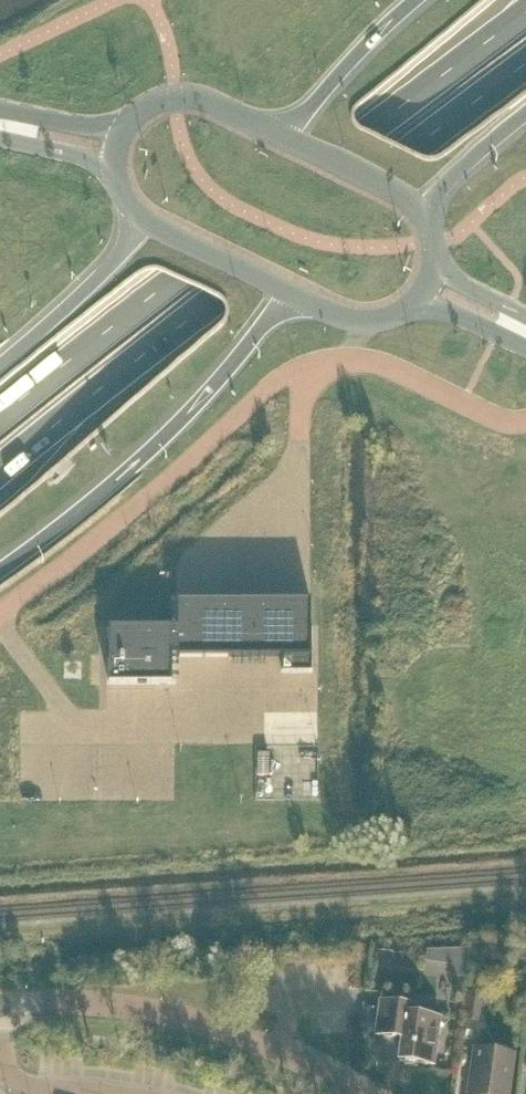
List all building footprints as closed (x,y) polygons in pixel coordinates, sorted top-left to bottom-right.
[(172,629),(109,629),(109,684),(172,685),(172,658),(282,658),(283,673),(312,673),(311,601),(297,601),(271,602),(244,602),(217,602),(191,602),(177,602),(177,630),(172,630),(172,629)] [(450,948),(439,962),(453,973),(464,958),(450,948)] [(467,992),(463,1022),(480,1024),(484,994),(467,992)] [(434,1066),(441,1018),(417,1015),(418,1006),(381,1001),(376,1036),(402,1039),(399,1061),(434,1066)] [(513,1053),(476,1048),(470,1093),(508,1093),(513,1053)]
